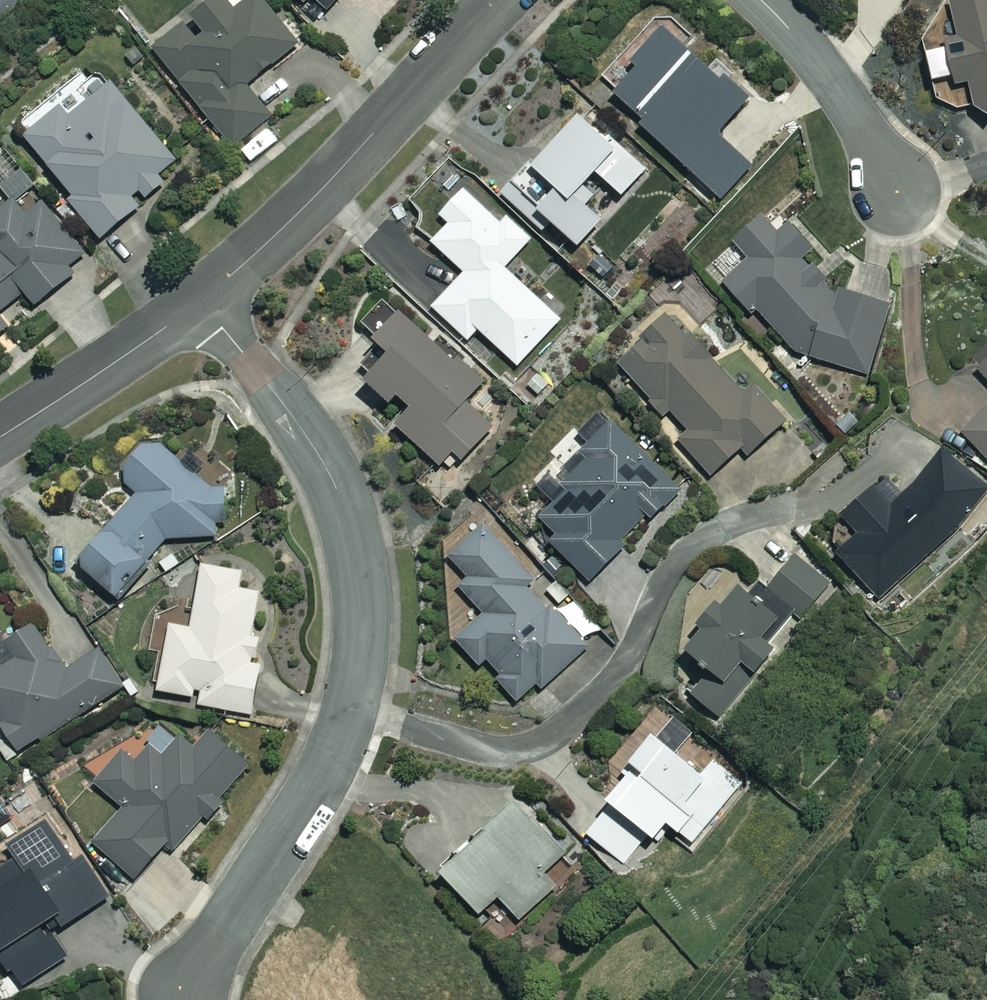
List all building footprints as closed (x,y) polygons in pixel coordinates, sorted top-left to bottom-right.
[(25,0),(0,0),(0,21),(25,0)] [(228,0),(217,0),(156,48),(232,145),(271,115),(248,85),(299,44),(264,0),(251,0),(237,11),(228,0)] [(330,11),(340,0),(318,0),(330,11)] [(952,2),(958,35),(929,41),(936,78),(954,75),(955,83),(968,81),(974,107),(986,115),(986,0),(961,0),(952,2)] [(642,64),(614,93),(722,199),(754,167),(719,132),(750,100),(665,17),(630,52),(642,64)] [(176,161),(112,81),(71,114),(64,105),(27,134),(76,194),(71,198),(102,237),(165,186),(157,176),(176,161)] [(647,169),(584,112),(537,164),(560,186),(541,208),(580,243),(602,218),(576,195),(598,170),(624,194),(647,169)] [(26,291),(37,304),(91,261),(21,172),(2,187),(8,195),(0,201),(0,311),(26,291)] [(501,222),(465,189),(441,214),(451,223),(434,241),(466,271),(434,306),(469,340),(480,328),(519,365),(562,320),(505,267),(532,239),(507,216),(501,222)] [(731,245),(746,262),(725,282),(752,312),(757,308),(799,353),(869,375),(892,304),(833,285),(814,265),(821,256),(791,223),(780,234),(763,215),(731,245)] [(483,385),(387,294),(361,320),(394,351),(369,378),(394,401),(401,393),(414,405),(398,422),(451,472),(494,426),(467,401),(483,385)] [(722,368),(671,313),(619,362),(667,414),(672,409),(689,428),(679,438),(712,474),(742,446),(750,455),(787,421),(766,399),(773,392),(737,354),(722,368)] [(8,325),(0,314),(0,331),(8,325)] [(963,434),(986,457),(986,409),(963,434)] [(680,488),(603,411),(587,427),(597,437),(544,490),(555,501),(541,515),(558,532),(551,539),(591,579),(628,542),(622,537),(648,510),(653,515),(680,488)] [(214,488),(159,443),(139,444),(126,460),(127,480),(140,492),(79,560),(119,595),(171,537),(213,536),(213,522),(227,521),(226,488),(214,488)] [(946,452),(895,507),(873,487),(844,519),(860,534),(838,557),(886,601),(986,492),(986,490),(946,452)] [(539,585),(485,521),(449,551),(469,575),(460,583),(484,611),(456,635),(481,665),(484,661),(518,701),(542,681),(546,685),(590,647),(560,612),(556,615),(534,589),(539,585)] [(800,558),(761,600),(743,583),(686,643),(712,668),(691,690),(717,715),(780,648),(770,639),(793,614),(800,621),(831,588),(800,558)] [(243,570),(204,564),(193,627),(172,623),(160,690),(202,697),(201,704),(254,713),(262,665),(247,662),(260,591),(240,588),(243,570)] [(37,622),(4,642),(1,636),(0,637),(0,716),(21,751),(127,687),(103,648),(66,670),(37,622)] [(177,849),(202,820),(206,823),(223,802),(219,799),(252,760),(213,728),(197,747),(183,735),(166,754),(153,744),(139,761),(126,749),(98,783),(126,806),(95,843),(137,878),(167,841),(177,849)] [(633,760),(639,765),(611,796),(616,801),(587,834),(622,865),(651,832),(659,839),(672,824),(696,845),(747,788),(716,761),(704,773),(657,732),(633,760)] [(567,851),(521,801),(445,871),(482,911),(499,895),(521,918),(557,885),(544,872),(567,851)] [(50,814),(11,841),(21,856),(0,871),(0,948),(25,986),(69,957),(53,933),(110,895),(83,855),(80,858),(50,814)]
